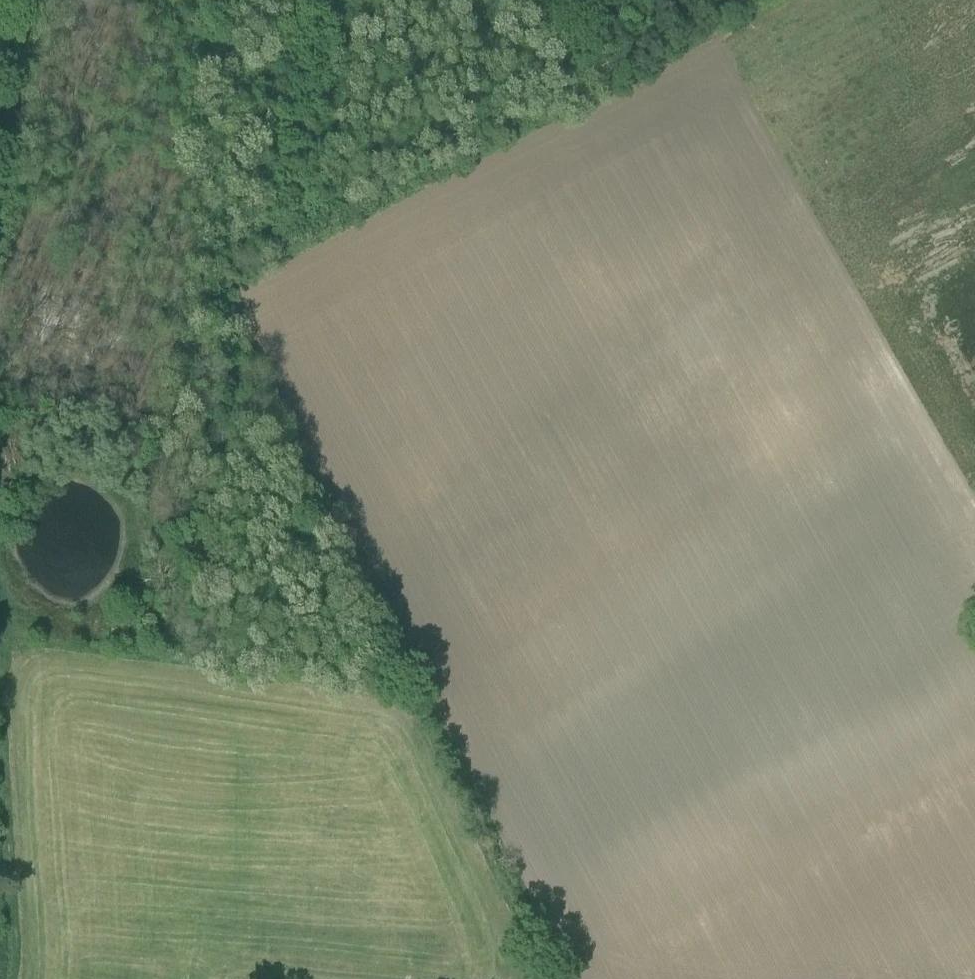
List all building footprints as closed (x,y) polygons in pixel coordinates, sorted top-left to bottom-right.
[(543,970),(531,978),(550,978),(543,970)]
